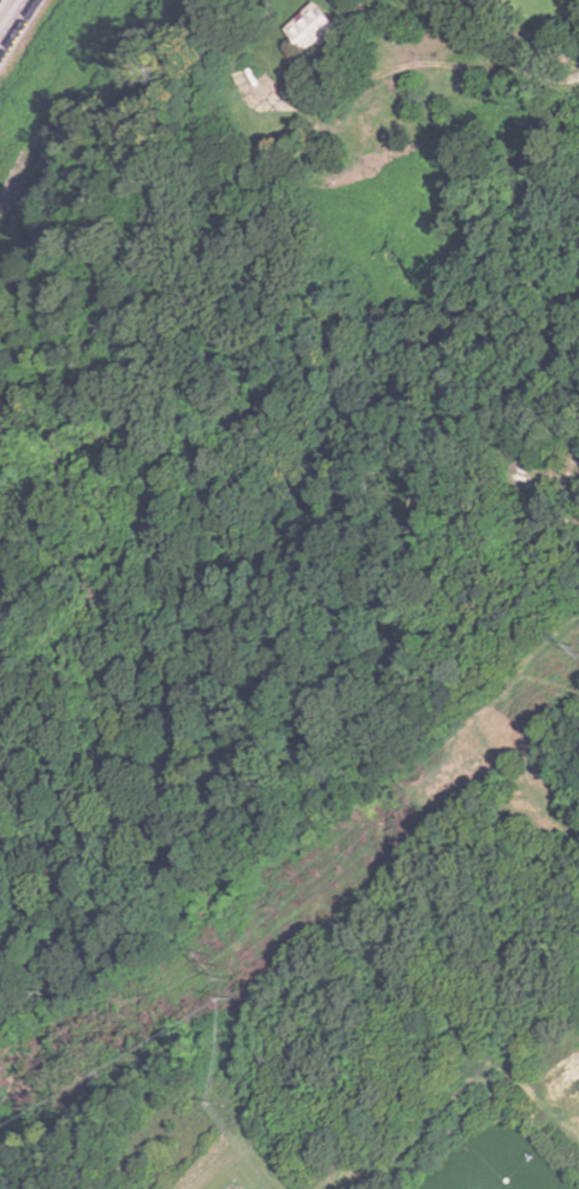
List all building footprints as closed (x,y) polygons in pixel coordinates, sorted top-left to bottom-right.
[(288,29),(315,56),(343,27),(317,0),(288,29)]
